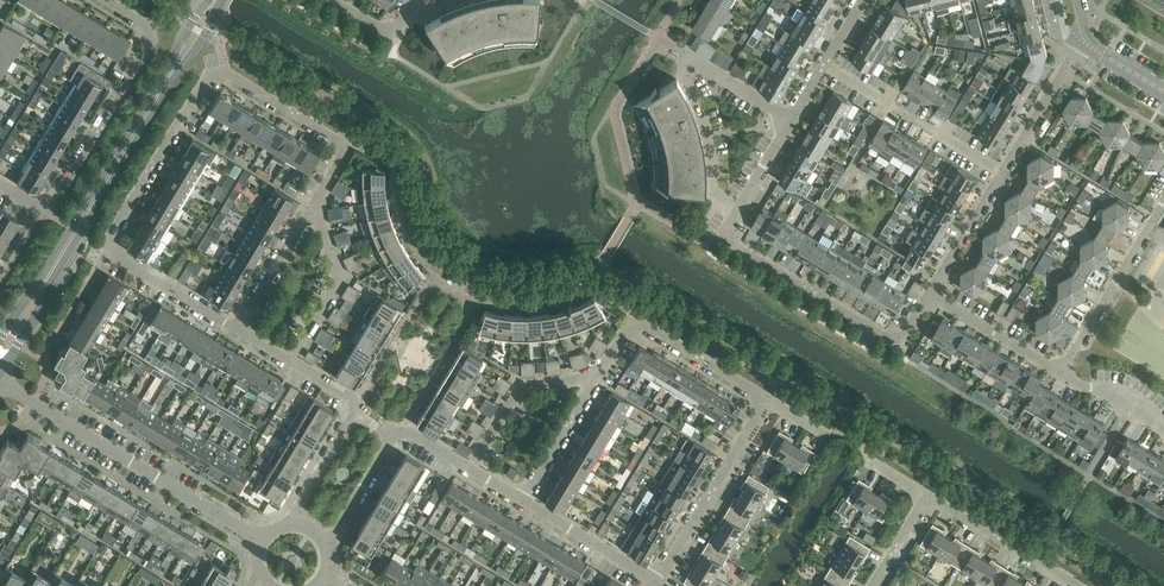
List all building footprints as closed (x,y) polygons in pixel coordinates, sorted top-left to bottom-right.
[(49,0),(34,0),(29,8),(40,14),(49,0)] [(64,0),(49,0),(40,14),(51,21),(64,0)] [(64,25),(63,25),(76,5),(68,0),(64,0),(51,21),(63,28),(64,25)] [(537,39),(538,28),(543,19),(539,16),(540,0),(484,0),(479,1),(472,3),(456,9),(440,16),(425,25),(436,42),(433,46),(442,51),(448,61),(460,54),(472,48),(484,44),(497,41),(510,39),(523,38),(537,39)] [(716,0),(712,0),(709,4),(708,3),(702,13),(720,23),(729,8),(716,0)] [(763,0),(759,6),(764,9),(767,3),(763,0)] [(805,11),(825,23),(832,12),(812,0),(805,11)] [(832,12),(839,1),(836,0),(812,0),(832,12)] [(886,5),(879,16),(899,28),(907,14),(897,0),(892,9),(886,5)] [(907,14),(923,10),(921,0),(897,0),(907,14)] [(934,0),(921,0),(923,10),(936,7),(934,0)] [(948,4),(947,0),(934,0),(936,7),(938,15),(950,12),(948,4)] [(1015,18),(1036,13),(1033,0),(1012,6),(1015,18)] [(1163,11),(1163,10),(1163,0),(1145,0),(1163,11)] [(76,5),(63,25),(64,25),(74,32),(87,12),(76,5)] [(799,22),(819,34),(825,23),(805,11),(799,22)] [(87,12),(74,32),(85,38),(98,18),(87,12)] [(773,16),(766,12),(763,16),(770,20),(773,16)] [(720,23),(702,13),(697,22),(698,23),(695,28),(693,28),(710,39),(720,23)] [(1008,20),(1011,32),(1018,30),(1039,25),(1036,13),(1015,18),(1008,20)] [(761,20),(757,27),(765,32),(771,21),(770,20),(763,16),(761,20)] [(899,28),(879,16),(872,27),(892,39),(899,28)] [(13,18),(11,23),(17,27),(20,22),(13,18)] [(98,18),(85,38),(96,45),(109,25),(98,18)] [(24,31),(27,26),(20,22),(17,27),(24,31)] [(792,33),(812,45),(819,34),(799,22),(792,33)] [(4,23),(0,29),(0,37),(20,48),(27,37),(4,23)] [(109,25),(96,45),(107,52),(120,32),(109,25)] [(1018,30),(1022,43),(1028,42),(1028,41),(1042,38),(1042,37),(1039,25),(1018,30)] [(48,26),(44,33),(52,38),(55,33),(56,32),(48,26)] [(980,26),(971,28),(973,37),(983,35),(980,26)] [(892,39),(872,27),(866,38),(886,50),(892,39)] [(35,32),(33,36),(39,40),(42,36),(35,32)] [(119,59),(131,39),(120,32),(107,52),(119,59)] [(785,44),(806,56),(812,45),(792,33),(785,44)] [(759,37),(753,34),(750,38),(757,42),(759,37)] [(697,35),(690,47),(696,51),(704,39),(697,35)] [(46,44),(49,40),(42,36),(39,40),(46,44)] [(13,59),(20,48),(0,37),(0,52),(13,59)] [(1028,41),(1028,42),(1032,58),(1046,60),(1047,55),(1048,55),(1043,37),(1042,37),(1042,38),(1028,41)] [(748,42),(754,46),(757,42),(750,38),(748,42)] [(886,50),(866,38),(859,49),(879,61),(886,50)] [(61,39),(58,44),(65,48),(67,43),(61,39)] [(703,55),(710,43),(704,39),(696,51),(703,55)] [(748,42),(744,49),(750,53),(754,46),(748,42)] [(71,52),(74,47),(67,43),(65,48),(71,52)] [(709,58),(716,46),(710,43),(703,55),(709,58)] [(779,55),(799,67),(806,56),(785,44),(779,55)] [(715,62),(722,50),(716,46),(709,58),(715,62)] [(914,46),(911,51),(913,52),(919,56),(922,51),(914,46)] [(966,60),(967,50),(957,48),(955,59),(966,60)] [(852,61),(872,73),(879,61),(859,49),(852,61)] [(61,50),(58,56),(65,60),(68,54),(61,50)] [(721,66),(728,54),(722,50),(715,62),(721,66)] [(911,51),(904,62),(912,67),(917,60),(919,56),(913,52),(911,51)] [(983,58),(986,53),(969,51),(968,58),(975,59),(976,56),(983,58)] [(6,70),(13,59),(0,52),(0,67),(6,70)] [(83,53),(80,57),(87,61),(89,57),(83,53)] [(747,57),(741,53),(737,60),(743,64),(747,57)] [(727,69),(734,58),(728,54),(721,66),(727,69)] [(772,66),(792,78),(799,67),(779,55),(772,66)] [(52,59),(47,56),(43,63),(48,65),(52,59)] [(995,56),(992,60),(999,64),(1002,60),(995,56)] [(93,65),(96,61),(89,57),(87,61),(93,65)] [(1032,58),(1023,73),(1036,81),(1036,82),(1046,66),(1045,66),(1046,60),(1032,58)] [(730,71),(737,75),(743,64),(737,60),(730,71)] [(1005,68),(1008,63),(1002,60),(999,64),(1005,68)] [(39,69),(44,72),(48,65),(43,63),(39,69)] [(97,80),(100,74),(82,63),(71,80),(75,82),(77,84),(95,95),(96,96),(104,84),(97,80)] [(107,67),(101,63),(98,68),(104,72),(107,67)] [(765,77),(786,89),(792,78),(772,66),(765,77)] [(1036,81),(1023,73),(1017,70),(1011,67),(1005,77),(1029,92),(1036,82),(1036,81)] [(914,71),(902,91),(913,98),(925,78),(914,71)] [(986,75),(979,71),(976,75),(983,79),(986,75)] [(53,78),(46,74),(44,78),(50,82),(53,78)] [(897,81),(902,84),(906,78),(900,74),(896,80),(897,81)] [(972,82),(980,87),(985,80),(983,79),(976,75),(972,82)] [(759,88),(779,101),(786,89),(765,77),(759,88)] [(1029,92),(1005,77),(998,88),(1022,103),(1029,92)] [(38,81),(34,78),(30,85),(34,87),(38,81)] [(41,83),(48,87),(50,82),(44,78),(41,83)] [(698,125),(693,109),(686,94),(677,78),(660,89),(655,86),(650,96),(641,102),(647,113),(653,125),(657,138),(660,151),(662,163),(663,176),(662,190),(673,191),(683,197),(685,192),(705,194),(706,176),(705,159),(702,142),(702,139),(698,125)] [(925,78),(913,98),(924,104),(936,84),(925,78)] [(902,84),(897,81),(894,86),(899,89),(902,84)] [(95,95),(77,84),(75,82),(68,93),(89,106),(95,95)] [(936,84),(924,104),(935,111),(947,91),(936,84)] [(26,91),(30,94),(34,87),(30,85),(26,91)] [(970,87),(966,93),(972,97),(976,90),(970,87)] [(1022,103),(998,88),(991,99),(997,103),(1016,114),(1022,103)] [(43,93),(37,89),(31,100),(36,104),(43,93)] [(854,103),(834,91),(827,103),(847,115),(854,103)] [(947,118),(959,98),(947,91),(935,111),(947,118)] [(62,104),(82,117),(89,106),(68,93),(62,104)] [(221,93),(209,111),(221,118),(232,100),(221,93)] [(972,97),(966,93),(963,97),(970,101),(973,97),(972,97)] [(970,101),(963,97),(961,101),(967,105),(970,101)] [(1086,98),(1072,97),(1064,110),(1071,123),(1086,98)] [(1086,123),(1093,112),(1094,111),(1086,98),(1071,123),(1086,123)] [(997,103),(991,99),(985,110),(991,114),(1009,125),(1016,114),(997,103)] [(25,103),(20,100),(16,107),(21,109),(25,103)] [(232,100),(221,118),(232,125),(243,106),(232,100)] [(847,115),(827,103),(820,114),(840,126),(847,115)] [(55,115),(76,128),(82,117),(62,104),(55,115)] [(243,106),(232,125),(243,132),(254,113),(243,106)] [(12,113),(17,116),(21,109),(16,107),(12,113)] [(950,119),(956,124),(964,111),(957,107),(950,119)] [(1108,120),(1093,112),(1086,123),(1101,132),(1108,120)] [(254,113),(243,132),(239,138),(250,144),(254,138),(265,120),(254,113)] [(840,126),(820,114),(813,125),(834,137),(840,126)] [(877,118),(871,114),(864,125),(871,129),(877,118)] [(1009,125),(991,114),(984,125),(1003,136),(1009,125)] [(48,126),(69,139),(76,128),(55,115),(48,126)] [(265,120),(254,138),(265,145),(276,126),(265,120)] [(1108,120),(1101,132),(1108,145),(1123,120),(1108,120)] [(1123,145),(1130,134),(1130,133),(1123,120),(1108,145),(1123,145)] [(884,121),(871,141),(883,148),(895,128),(884,121)] [(12,125),(7,122),(3,129),(8,131),(12,125)] [(834,137),(813,125),(807,136),(827,148),(834,137)] [(861,130),(868,134),(871,129),(864,125),(861,130)] [(977,136),(996,147),(1003,136),(984,125),(977,136)] [(42,137),(62,150),(69,139),(48,126),(42,137)] [(276,126),(265,145),(276,152),(287,133),(276,126)] [(883,148),(876,159),(887,166),(894,155),(906,135),(895,128),(883,148)] [(199,129),(195,135),(207,143),(211,137),(199,129)] [(287,133),(276,152),(273,157),(284,163),(287,158),(298,140),(287,133)] [(1145,143),(1130,134),(1123,145),(1138,154),(1145,143)] [(906,135),(894,155),(905,161),(917,141),(906,135)] [(827,148),(807,136),(800,147),(820,159),(827,148)] [(35,148),(56,161),(62,150),(42,137),(35,148)] [(217,153),(193,138),(186,150),(187,151),(206,162),(206,161),(208,163),(210,164),(217,153)] [(298,140),(287,158),(298,165),(309,146),(298,140)] [(213,141),(211,145),(218,149),(220,145),(213,141)] [(916,168),(928,148),(917,141),(905,161),(916,168)] [(1145,142),(1145,143),(1138,154),(1145,167),(1160,142),(1145,142)] [(1160,142),(1145,167),(1160,168),(1163,161),(1163,149),(1160,142)] [(860,147),(853,143),(851,147),(857,151),(860,147)] [(224,153),(227,149),(220,145),(218,149),(224,153)] [(310,172),(321,153),(309,146),(298,165),(310,172)] [(1048,151),(1056,157),(1060,151),(1051,146),(1048,151)] [(820,159),(800,147),(793,158),(814,170),(820,159)] [(848,151),(855,155),(857,151),(851,147),(848,151)] [(28,159),(49,172),(56,161),(35,148),(28,159)] [(924,162),(931,166),(938,154),(931,150),(924,162)] [(208,163),(206,161),(206,162),(187,151),(181,161),(201,174),(208,163)] [(235,154),(233,158),(240,162),(242,158),(235,154)] [(1042,155),(1029,162),(1054,178),(1054,163),(1042,155)] [(246,166),(249,162),(242,158),(240,162),(246,166)] [(814,170),(793,158),(787,169),(807,181),(814,170)] [(22,170),(24,172),(24,171),(43,182),(49,172),(28,159),(22,170)] [(1070,165),(1078,170),(1081,165),(1073,159),(1070,165)] [(201,174),(181,161),(174,172),(195,185),(201,174)] [(922,166),(928,170),(931,166),(924,162),(922,166)] [(1029,177),(1030,178),(1041,185),(1054,178),(1029,162),(1029,177)] [(847,169),(837,163),(835,167),(844,173),(847,169)] [(871,168),(863,163),(860,168),(868,172),(871,168)] [(977,178),(953,163),(946,175),(970,189),(977,178)] [(242,168),(236,164),(230,174),(236,178),(242,168)] [(376,165),(373,170),(362,170),(363,186),(385,185),(385,170),(376,165)] [(258,167),(255,172),(262,175),(264,171),(258,167)] [(879,173),(872,168),(869,173),(876,178),(879,173)] [(807,181),(787,169),(780,180),(806,196),(813,184),(807,181)] [(251,173),(245,170),(238,181),(245,185),(251,173)] [(838,170),(832,180),(837,184),(844,173),(838,170)] [(24,171),(24,172),(17,183),(37,195),(44,183),(43,182),(24,171)] [(268,180),(271,175),(264,171),(262,175),(268,180)] [(195,185),(174,172),(168,183),(188,196),(195,185)] [(889,186),(894,178),(886,173),(882,181),(889,186)] [(945,189),(964,200),(970,189),(946,175),(939,186),(945,189)] [(222,186),(228,190),(235,179),(228,176),(222,186)] [(276,177),(273,182),(279,186),(282,181),(276,177)] [(1099,182),(1108,188),(1112,182),(1103,177),(1099,182)] [(1030,178),(1021,192),(1032,200),(1041,185),(1030,178)] [(351,187),(338,179),(335,186),(347,193),(351,187)] [(894,188),(898,182),(894,179),(890,186),(894,188)] [(920,183),(914,179),(911,184),(917,187),(920,183)] [(283,188),(285,190),(295,196),(300,188),(288,180),(283,188)] [(1089,181),(1087,185),(1095,190),(1097,186),(1089,181)] [(828,188),(826,187),(824,191),(831,195),(837,185),(832,182),(828,188)] [(188,196),(168,183),(161,194),(182,207),(188,196)] [(778,183),(774,189),(786,196),(789,190),(778,183)] [(908,188),(915,192),(917,187),(911,184),(908,188)] [(1111,189),(1131,201),(1134,196),(1114,184),(1111,189)] [(385,185),(363,186),(357,187),(358,204),(364,203),(386,199),(385,185)] [(331,192),(343,199),(347,193),(335,186),(331,192)] [(240,191),(234,187),(231,192),(238,196),(240,191)] [(293,199),(275,188),(268,199),(287,210),(293,199)] [(945,189),(939,200),(957,211),(964,200),(945,189)] [(789,190),(786,196),(790,199),(797,203),(800,196),(794,192),(789,190)] [(821,196),(828,200),(831,195),(824,191),(821,196)] [(229,196),(235,200),(238,196),(231,192),(229,196)] [(1020,192),(1007,199),(1032,213),(1032,200),(1021,192),(1020,192)] [(182,207),(161,194),(154,205),(175,218),(182,207)] [(926,208),(950,222),(957,211),(939,200),(933,197),(926,208)] [(262,210),(280,221),(287,210),(268,199),(262,210)] [(389,213),(386,199),(364,203),(368,218),(389,213)] [(1006,214),(1007,215),(1019,221),(1032,214),(1032,213),(1007,199),(1006,214)] [(907,205),(900,201),(898,206),(904,209),(907,205)] [(1117,201),(1104,208),(1129,223),(1130,208),(1117,201)] [(175,218),(154,205),(148,216),(168,229),(175,218)] [(342,206),(328,209),(329,216),(343,213),(342,208),(342,206)] [(895,210),(902,214),(904,209),(898,206),(895,210)] [(763,207),(751,227),(763,234),(775,214),(763,207)] [(919,219),(925,222),(944,233),(950,222),(926,208),(919,219)] [(1104,208),(1104,223),(1115,230),(1116,230),(1129,223),(1104,208)] [(206,213),(212,217),(215,212),(209,209),(206,213)] [(227,213),(221,209),(218,214),(225,218),(227,213)] [(3,210),(0,214),(0,224),(14,233),(21,221),(3,210)] [(255,221),(273,232),(280,221),(262,210),(255,221)] [(894,212),(891,217),(897,220),(900,215),(894,212)] [(330,223),(344,220),(343,213),(329,216),(330,223)] [(394,226),(389,213),(368,218),(373,234),(394,226)] [(216,218),(222,222),(225,218),(218,214),(216,218)] [(774,241),(786,221),(775,214),(763,234),(774,241)] [(829,214),(825,221),(829,223),(833,216),(829,214)] [(1007,215),(998,229),(1010,237),(1019,221),(1007,215)] [(168,229),(148,216),(141,227),(162,240),(168,229)] [(834,226),(838,219),(833,216),(829,223),(834,226)] [(208,224),(202,220),(196,231),(201,234),(208,224)] [(248,232),(267,243),(273,232),(255,221),(248,232)] [(784,248),(797,228),(786,221),(774,241),(784,248)] [(919,233),(937,244),(944,233),(925,222),(919,233)] [(844,223),(840,230),(845,232),(849,226),(844,223)] [(893,227),(887,223),(884,227),(891,231),(893,227)] [(1106,244),(1115,230),(1104,223),(1095,237),(1106,244)] [(0,224),(0,239),(7,244),(14,233),(0,224)] [(399,239),(394,226),(373,234),(379,249),(399,239)] [(153,249),(155,251),(162,240),(141,227),(135,238),(153,249)] [(882,232),(888,236),(891,231),(884,227),(882,232)] [(795,254),(808,234),(797,228),(784,248),(795,254)] [(1010,251),(1010,237),(998,229),(997,229),(984,236),(1010,251)] [(347,230),(334,234),(336,241),(349,237),(347,230)] [(912,244),(930,255),(937,244),(919,233),(913,230),(906,241),(912,244)] [(192,237),(198,240),(201,234),(196,231),(192,237)] [(242,243),(260,254),(267,243),(248,232),(242,243)] [(806,261),(819,241),(808,234),(795,254),(806,261)] [(862,234),(858,240),(862,243),(866,236),(862,234)] [(198,247),(204,250),(211,239),(205,236),(198,247)] [(867,246),(871,239),(866,236),(862,243),(867,246)] [(997,259),(1010,251),(984,236),(984,251),(985,251),(997,259)] [(158,253),(155,251),(153,249),(135,238),(134,237),(126,249),(151,264),(158,253)] [(338,248),(352,243),(349,237),(336,241),(338,248)] [(1107,245),(1106,244),(1095,237),(1082,245),(1107,260),(1107,245)] [(406,251),(399,239),(379,249),(387,263),(406,251)] [(817,268),(830,247),(819,241),(806,261),(817,268)] [(1057,245),(1052,242),(1049,246),(1055,250),(1057,245)] [(235,254),(253,265),(260,254),(242,243),(235,254)] [(905,256),(924,267),(930,255),(912,244),(905,256)] [(1094,267),(1107,260),(1082,245),(1082,259),(1093,266),(1094,267)] [(1046,251),(1052,254),(1055,250),(1049,246),(1046,251)] [(828,274),(841,254),(830,247),(817,268),(828,274)] [(884,247),(880,254),(884,256),(888,250),(884,247)] [(839,281),(855,255),(844,248),(841,254),(828,274),(839,281)] [(889,259),(893,252),(888,250),(884,256),(889,259)] [(414,263),(406,251),(387,263),(396,276),(414,263)] [(987,273),(997,259),(985,251),(976,266),(987,273)] [(188,256),(182,252),(176,262),(182,265),(188,256)] [(200,257),(194,253),(192,258),(198,261),(200,257)] [(356,253),(343,259),(346,265),(359,259),(356,253)] [(228,265),(247,276),(253,265),(235,254),(228,265)] [(1036,268),(1042,271),(1050,257),(1044,254),(1036,268)] [(850,287),(866,262),(866,261),(855,255),(839,281),(850,287)] [(189,262),(195,266),(198,261),(192,258),(189,262)] [(349,272),(362,266),(359,259),(346,265),(349,272)] [(1084,281),(1093,266),(1082,259),(1073,274),(1084,281)] [(906,260),(902,267),(906,270),(910,263),(906,260)] [(169,274),(175,278),(182,265),(176,262),(169,274)] [(861,294),(874,274),(877,269),(866,262),(850,287),(861,294)] [(424,274),(414,263),(396,276),(408,289),(413,292),(424,274)] [(911,272),(915,266),(910,263),(906,270),(911,272)] [(222,276),(240,287),(247,276),(228,265),(222,276)] [(987,288),(987,273),(976,266),(975,266),(962,273),(987,288)] [(178,280),(184,284),(192,271),(186,267),(178,280)] [(974,295),(987,288),(962,273),(962,288),(974,295)] [(872,301),(884,281),(874,274),(861,294),(872,301)] [(1085,282),(1084,281),(1073,274),(1060,281),(1085,297),(1085,282)] [(128,286),(110,275),(103,287),(121,298),(128,286)] [(215,287),(233,298),(234,297),(240,287),(222,276),(215,287)] [(883,307),(895,287),(884,281),(872,301),(883,307)] [(1072,304),(1085,297),(1060,281),(1059,296),(1071,303),(1072,304)] [(361,292),(349,284),(345,290),(357,298),(361,292)] [(121,298),(103,287),(97,298),(115,309),(121,298)] [(228,310),(235,298),(234,297),(233,298),(215,287),(208,298),(228,310)] [(895,314),(907,294),(895,287),(883,307),(895,314)] [(341,296),(353,304),(357,298),(345,290),(341,296)] [(404,306),(400,303),(398,306),(377,294),(370,306),(395,321),(404,306)] [(1150,295),(1145,302),(1156,309),(1161,301),(1150,295)] [(1062,318),(1071,303),(1059,296),(1050,311),(1062,318)] [(152,301),(146,297),(138,311),(144,314),(152,301)] [(594,297),(581,304),(591,324),(606,317),(600,307),(603,303),(594,297)] [(115,309),(97,298),(90,309),(108,320),(115,309)] [(1020,299),(1016,306),(1023,310),(1027,304),(1020,299)] [(1010,303),(1004,300),(997,312),(1003,316),(1010,303)] [(581,304),(568,309),(575,330),(591,324),(581,304)] [(1012,321),(1019,309),(1013,305),(1006,318),(1012,321)] [(161,306),(158,310),(152,307),(144,320),(161,331),(172,313),(161,306)] [(347,313),(335,306),(331,312),(344,319),(347,313)] [(395,321),(370,306),(364,316),(389,332),(395,321)] [(108,320),(90,309),(83,320),(101,331),(108,320)] [(568,309),(555,313),(560,335),(575,330),(568,309)] [(131,311),(128,317),(134,320),(137,316),(137,315),(131,311)] [(499,314),(485,311),(479,320),(482,321),(479,332),(495,336),(499,314)] [(1063,319),(1062,318),(1050,311),(1037,318),(1063,334),(1063,319)] [(328,318),(340,325),(344,319),(331,312),(328,318)] [(172,313),(161,331),(172,338),(183,319),(172,313)] [(555,313),(541,315),(544,337),(560,335),(555,313)] [(513,316),(499,314),(495,336),(511,338),(513,316)] [(541,315),(527,316),(528,339),(544,337),(541,315)] [(389,332),(364,316),(357,327),(358,328),(363,331),(382,343),(389,332)] [(527,316),(513,316),(511,338),(528,339),(527,316)] [(1049,341),(1063,334),(1037,318),(1037,333),(1049,341)] [(183,319),(172,338),(183,344),(194,326),(183,319)] [(943,319),(940,324),(933,320),(925,334),(943,345),(944,344),(943,344),(954,325),(943,319)] [(101,331),(83,320),(77,331),(95,342),(101,331)] [(943,344),(944,344),(943,345),(940,350),(951,357),(954,350),(965,332),(954,325),(943,344)] [(194,326),(183,344),(194,351),(205,333),(194,326)] [(334,335),(322,328),(318,334),(330,341),(334,335)] [(363,331),(358,328),(352,339),(356,342),(375,354),(382,343),(363,331)] [(95,342),(77,331),(70,342),(88,353),(95,342)] [(965,332),(954,350),(965,357),(976,339),(965,332)] [(205,333),(194,351),(205,357),(216,339),(205,333)] [(314,340),(327,347),(330,341),(318,334),(314,340)] [(608,344),(596,336),(592,343),(604,350),(608,344)] [(470,338),(466,346),(473,351),(478,343),(470,338)] [(216,339),(205,357),(202,363),(213,369),(227,346),(216,339)] [(375,354),(356,342),(352,339),(351,339),(344,350),(345,350),(369,365),(375,354)] [(976,339),(965,357),(976,364),(987,345),(976,339)] [(87,366),(82,363),(88,353),(70,342),(64,352),(62,351),(54,363),(64,369),(65,374),(60,384),(72,392),(73,390),(84,396),(94,378),(84,371),(87,366)] [(589,349),(601,356),(604,350),(592,343),(589,349)] [(987,345),(976,364),(987,370),(998,352),(987,345)] [(227,346),(213,369),(225,376),(228,371),(238,353),(227,346)] [(483,358),(463,346),(456,358),(476,369),(483,358)] [(640,346),(629,364),(640,371),(651,353),(640,346)] [(308,350),(304,356),(316,364),(320,357),(308,350)] [(369,365),(345,350),(338,361),(343,364),(362,376),(369,365)] [(998,352),(987,370),(998,377),(1009,359),(998,352)] [(145,358),(151,362),(153,357),(148,353),(145,358)] [(238,353),(228,371),(239,378),(249,359),(238,353)] [(587,366),(583,353),(576,355),(580,368),(587,366)] [(658,353),(656,356),(651,353),(640,371),(651,378),(664,357),(658,353)] [(132,354),(129,360),(134,363),(137,358),(132,354)] [(569,357),(573,370),(580,368),(576,355),(569,357)] [(665,361),(667,358),(664,357),(651,378),(662,385),(673,366),(665,361)] [(139,366),(142,361),(137,358),(134,363),(139,366)] [(481,372),(476,369),(456,358),(450,369),(474,383),(481,372)] [(159,359),(156,365),(161,368),(164,363),(165,362),(159,359)] [(249,359),(239,378),(235,383),(247,389),(260,366),(249,359)] [(562,373),(559,359),(552,360),(555,374),(562,373)] [(931,364),(922,359),(919,363),(928,368),(931,364)] [(1009,359),(998,377),(1009,384),(1020,365),(1009,359)] [(545,361),(548,375),(555,374),(552,360),(545,361)] [(167,371),(170,367),(164,363),(161,368),(167,371)] [(336,376),(355,387),(362,376),(343,364),(336,376)] [(1020,365),(1009,384),(1020,390),(1031,372),(1020,365)] [(260,366),(247,389),(258,396),(271,373),(260,366)] [(680,366),(678,369),(673,366),(662,385),(673,391),(686,370),(680,366)] [(172,375),(175,370),(170,367),(167,371),(172,375)] [(154,368),(151,373),(156,376),(159,371),(154,368)] [(474,383),(450,369),(443,380),(467,394),(474,383)] [(695,379),(691,377),(693,374),(686,370),(673,391),(684,398),(695,380),(695,379)] [(161,379),(164,374),(159,371),(156,376),(161,379)] [(1039,384),(1043,379),(1031,372),(1020,390),(1031,397),(1039,384)] [(286,387),(280,384),(283,380),(271,373),(258,396),(269,403),(272,398),(278,401),(286,387)] [(956,375),(951,383),(961,389),(965,382),(966,381),(956,375)] [(512,383),(500,376),(496,382),(508,389),(512,383)] [(702,383),(704,380),(697,376),(695,379),(695,380),(684,398),(695,405),(706,386),(702,383)] [(186,377),(183,381),(189,385),(192,380),(186,377)] [(95,402),(105,384),(94,378),(84,396),(95,402)] [(109,378),(105,384),(95,402),(106,409),(120,385),(109,378)] [(194,388),(197,383),(192,380),(189,385),(194,388)] [(467,394),(443,380),(436,391),(456,402),(461,405),(467,394)] [(176,381),(173,387),(178,390),(181,384),(176,381)] [(492,388),(505,395),(508,389),(496,382),(492,388)] [(629,389),(618,382),(614,389),(627,396),(630,390),(629,389)] [(969,385),(965,382),(961,389),(965,391),(969,385)] [(184,393),(187,388),(181,384),(178,390),(184,393)] [(1031,397),(1028,402),(1025,407),(1036,414),(1050,391),(1039,384),(1031,397)] [(117,416),(131,392),(120,385),(106,409),(117,416)] [(298,389),(292,385),(284,397),(291,401),(298,389)] [(713,386),(711,389),(706,386),(695,405),(706,411),(719,390),(713,386)] [(641,395),(630,388),(629,389),(630,390),(627,396),(637,402),(640,397),(641,395)] [(724,397),(726,394),(719,390),(706,411),(717,418),(728,399),(724,397)] [(456,402),(436,391),(430,401),(449,413),(456,402)] [(1047,421),(1061,397),(1050,391),(1036,414),(1047,421)] [(128,422),(139,404),(142,398),(131,392),(117,416),(128,422)] [(631,403),(612,392),(606,403),(624,414),(631,403)] [(198,394),(195,400),(200,403),(203,398),(198,394)] [(333,410),(310,396),(303,407),(326,421),(333,410)] [(499,405),(486,397),(483,403),(495,411),(499,405)] [(643,406),(646,401),(640,397),(637,402),(643,406)] [(1058,427),(1072,404),(1061,397),(1047,421),(1058,427)] [(205,406),(208,401),(203,398),(200,403),(205,406)] [(724,433),(740,406),(728,399),(717,418),(712,426),(724,433)] [(454,416),(449,413),(430,401),(423,412),(442,424),(447,427),(454,416)] [(479,410),(491,417),(495,411),(483,403),(479,410)] [(599,414),(617,425),(624,414),(606,403),(599,414)] [(139,429),(150,411),(139,404),(128,422),(139,429)] [(231,404),(228,408),(233,412),(236,407),(231,404)] [(657,404),(652,412),(659,416),(661,412),(661,411),(663,408),(657,404)] [(1069,434),(1072,429),(1083,411),(1072,404),(1058,427),(1069,434)] [(326,421),(303,407),(296,418),(319,433),(326,421)] [(220,408),(217,413),(222,416),(225,411),(220,408)] [(150,436),(161,418),(150,411),(139,429),(150,436)] [(227,420),(231,414),(225,411),(222,416),(227,420)] [(1094,417),(1083,411),(1072,429),(1069,434),(1080,441),(1083,436),(1094,417)] [(416,424),(435,436),(442,424),(423,412),(416,424)] [(617,425),(599,414),(592,425),(611,436),(617,425)] [(265,421),(258,417),(255,423),(261,427),(265,421)] [(1102,429),(1105,424),(1094,417),(1083,436),(1080,441),(1078,443),(1089,450),(1093,449),(1095,445),(1100,447),(1108,433),(1102,429)] [(161,443),(172,425),(161,418),(150,436),(161,443)] [(172,449),(183,431),(187,425),(176,418),(172,425),(161,443),(172,449)] [(319,433),(296,418),(289,429),(313,443),(319,433)] [(670,422),(676,426),(679,422),(672,418),(670,422)] [(485,427),(473,419),(469,425),(482,433),(485,427)] [(1022,422),(1018,419),(1016,422),(1014,426),(1018,428),(1022,422)] [(242,421),(239,426),(244,429),(247,424),(242,421)] [(274,425),(269,422),(266,427),(271,430),(274,425)] [(658,426),(653,423),(650,430),(654,432),(658,426)] [(249,433),(253,427),(247,424),(244,429),(249,433)] [(1036,439),(1040,433),(1035,430),(1036,428),(1030,424),(1025,432),(1036,439)] [(466,432),(478,439),(482,433),(469,425),(466,432)] [(586,436),(604,447),(611,436),(592,425),(586,436)] [(263,432),(268,435),(271,430),(266,427),(263,432)] [(665,431),(661,428),(657,434),(662,437),(665,431)] [(313,443),(289,429),(283,440),(306,454),(313,443)] [(646,436),(650,439),(654,432),(650,430),(646,436)] [(791,441),(790,437),(779,430),(767,451),(785,462),(796,444),(791,441)] [(183,456),(194,438),(183,431),(172,449),(183,456)] [(0,451),(3,453),(0,458),(0,466),(16,475),(23,463),(26,462),(38,469),(49,450),(39,444),(41,442),(28,434),(23,443),(17,445),(8,439),(0,451)] [(653,440),(658,443),(662,437),(657,434),(653,440)] [(714,449),(718,443),(705,435),(702,441),(714,449)] [(604,447),(586,436),(579,447),(597,458),(604,447)] [(712,452),(688,437),(681,449),(705,463),(712,452)] [(194,463),(205,444),(194,438),(183,456),(194,463)] [(205,469),(219,445),(208,438),(205,444),(194,463),(205,469)] [(1125,443),(1118,440),(1110,454),(1128,465),(1129,463),(1128,463),(1139,445),(1128,438),(1125,443)] [(641,439),(638,444),(640,445),(645,448),(647,443),(641,439)] [(306,454),(283,440),(276,451),(300,465),(306,454)] [(456,448),(462,452),(468,455),(472,449),(460,441),(456,448)] [(816,452),(805,446),(801,448),(796,444),(785,462),(803,473),(816,452)] [(216,476),(230,452),(219,445),(205,469),(216,476)] [(645,448),(640,445),(636,452),(641,454),(645,448)] [(1128,463),(1129,463),(1139,470),(1150,451),(1139,445),(1128,463)] [(572,458),(591,469),(597,458),(579,447),(572,458)] [(705,463),(681,449),(674,460),(699,474),(705,463)] [(49,476),(61,457),(49,450),(38,469),(49,476)] [(652,453),(647,450),(644,456),(648,459),(652,453)] [(300,465),(276,451),(269,462),(274,465),(293,476),(300,465)] [(1150,451),(1139,470),(1150,476),(1161,458),(1151,452),(1150,451)] [(227,482),(238,464),(241,458),(230,452),(216,476),(227,482)] [(632,458),(637,461),(641,454),(636,452),(632,458)] [(426,466),(406,454),(399,466),(419,477),(426,466)] [(640,462),(644,465),(648,459),(644,456),(640,462)] [(61,457),(49,476),(60,483),(72,464),(61,457)] [(591,469),(572,458),(566,469),(584,480),(591,469)] [(1150,476),(1161,483),(1163,478),(1163,460),(1161,458),(1150,476)] [(1084,459),(1080,465),(1086,469),(1090,462),(1084,459)] [(699,474),(674,460),(668,471),(692,485),(699,474)] [(72,464),(60,483),(71,489),(83,470),(72,464)] [(238,489),(249,471),(238,464),(227,482),(238,489)] [(293,476),(274,465),(267,476),(286,487),(293,476)] [(9,486),(16,475),(0,466),(0,481),(9,486)] [(419,477),(399,466),(393,477),(412,488),(419,477)] [(511,466),(506,474),(513,478),(518,470),(511,466)] [(631,470),(626,467),(623,473),(627,476),(631,470)] [(260,471),(255,468),(252,473),(257,476),(260,471)] [(559,480),(577,491),(584,480),(566,469),(559,480)] [(1104,480),(1108,473),(1101,469),(1097,476),(1104,480)] [(71,489),(68,495),(79,501),(82,496),(94,477),(83,470),(71,489)] [(260,471),(257,476),(263,480),(266,475),(260,471)] [(692,485),(668,471),(661,482),(685,496),(692,485)] [(639,475),(634,472),(630,478),(635,481),(639,475)] [(619,480),(624,482),(627,476),(623,473),(619,480)] [(770,487),(749,474),(742,485),(744,489),(741,494),(759,505),(770,487)] [(270,498),(277,502),(286,487),(267,476),(260,487),(272,495),(270,498)] [(441,492),(449,480),(442,476),(435,488),(441,492)] [(94,477),(82,496),(93,503),(105,484),(94,477)] [(417,491),(412,488),(393,477),(386,488),(405,499),(410,502),(417,491)] [(627,484),(631,487),(635,481),(630,478),(627,484)] [(870,489),(869,485),(859,478),(846,499),(864,510),(875,492),(870,489)] [(577,491),(559,480),(552,491),(571,502),(577,491)] [(0,481),(0,496),(2,497),(9,486),(0,481)] [(452,482),(441,500),(452,507),(463,489),(452,482)] [(685,496),(661,482),(654,493),(679,507),(685,496)] [(1126,483),(1121,491),(1125,493),(1130,485),(1126,483)] [(105,484),(93,503),(104,509),(116,490),(105,484)] [(1129,496),(1134,488),(1130,485),(1125,493),(1129,496)] [(405,499),(386,488),(379,499),(399,510),(405,499)] [(463,514),(474,495),(463,489),(452,507),(463,514)] [(618,492),(613,489),(609,495),(614,498),(618,492)] [(116,490),(104,509),(115,516),(127,497),(116,490)] [(546,502),(564,513),(571,502),(552,491),(546,502)] [(895,500),(884,494),(880,495),(875,492),(864,510),(883,521),(895,500)] [(679,507),(654,493),(648,504),(672,518),(679,507)] [(1137,498),(1136,500),(1143,504),(1147,506),(1147,507),(1147,506),(1151,500),(1140,493),(1137,498)] [(625,497),(621,494),(617,500),(622,503),(625,497)] [(738,499),(733,500),(727,510),(748,523),(759,505),(741,494),(738,499)] [(474,520),(485,502),(474,495),(463,514),(474,520)] [(606,502),(610,504),(614,498),(609,495),(606,502)] [(127,497),(115,516),(126,523),(138,504),(127,497)] [(399,510),(379,499),(373,510),(392,521),(399,510)] [(613,506),(618,509),(622,503),(617,500),(613,506)] [(1147,506),(1147,507),(1153,510),(1157,503),(1151,500),(1147,506)] [(485,527),(496,509),(485,502),(474,520),(485,527)] [(38,508),(32,504),(27,512),(33,516),(38,508)] [(138,504),(126,523),(122,529),(133,535),(137,529),(149,510),(138,504)] [(672,518),(648,504),(641,515),(665,529),(672,518)] [(496,534),(507,515),(496,509),(485,527),(496,534)] [(606,512),(601,509),(597,515),(602,518),(606,512)] [(149,510),(137,529),(148,536),(160,517),(149,510)] [(392,521),(373,510),(366,521),(385,532),(392,521)] [(721,520),(722,525),(719,530),(737,541),(748,523),(727,510),(721,520)] [(615,514),(610,511),(607,517),(611,520),(615,514)] [(33,516),(27,512),(21,523),(27,527),(33,516)] [(507,540),(518,522),(507,515),(496,534),(507,540)] [(594,521),(598,524),(602,518),(597,515),(594,521)] [(665,529),(641,515),(634,526),(659,540),(665,529)] [(160,517),(148,536),(159,543),(171,524),(160,517)] [(54,518),(49,526),(56,530),(61,522),(54,518)] [(385,532),(366,521),(360,532),(379,543),(385,532)] [(603,537),(611,525),(604,521),(597,533),(603,537)] [(518,547),(529,529),(518,522),(507,540),(518,547)] [(27,527),(21,523),(14,534),(20,538),(27,527)] [(597,527),(592,523),(589,528),(594,532),(597,527)] [(945,534),(944,530),(933,523),(921,544),(939,555),(950,537),(945,534)] [(171,524),(159,543),(170,549),(182,530),(171,524)] [(837,524),(833,530),(839,534),(840,532),(843,534),(846,530),(843,528),(837,524)] [(659,540),(634,526),(628,537),(652,551),(659,540)] [(78,532),(71,528),(69,531),(70,537),(74,539),(78,532)] [(529,554),(540,535),(529,529),(518,547),(529,554)] [(182,530),(170,549),(181,556),(193,537),(182,530)] [(427,533),(423,530),(419,536),(423,539),(427,533)] [(716,535),(711,536),(705,546),(726,559),(737,541),(719,530),(716,535)] [(359,547),(372,555),(379,543),(360,532),(350,547),(357,551),(359,547)] [(540,560),(551,542),(540,535),(529,554),(540,560)] [(864,559),(871,548),(850,535),(839,553),(857,564),(860,559),(864,559)] [(415,542),(420,545),(423,539),(419,536),(415,542)] [(193,563),(204,544),(193,537),(181,556),(193,563)] [(621,548),(645,563),(652,551),(628,537),(621,548)] [(959,539),(955,541),(950,537),(939,555),(957,566),(969,545),(959,539)] [(86,549),(89,551),(93,553),(99,544),(91,539),(86,549)] [(439,540),(436,545),(442,549),(445,544),(439,540)] [(218,545),(212,541),(208,546),(207,546),(204,551),(211,555),(218,545)] [(551,567),(562,549),(551,542),(540,560),(551,567)] [(0,550),(0,553),(7,557),(12,548),(4,543),(0,550)] [(102,543),(97,551),(103,555),(108,547),(102,543)] [(449,553),(452,548),(445,544),(442,549),(449,553)] [(980,556),(980,551),(969,545),(957,566),(975,577),(985,559),(980,556)] [(699,556),(701,561),(697,566),(715,577),(726,559),(705,546),(699,556)] [(127,548),(125,552),(135,558),(137,554),(127,548)] [(562,573),(573,555),(562,549),(551,567),(562,573)] [(461,553),(458,558),(464,562),(467,557),(461,553)] [(855,574),(853,569),(857,564),(839,553),(828,571),(849,584),(855,574)] [(145,564),(147,560),(137,554),(135,558),(145,564)] [(574,580),(585,562),(573,555),(562,573),(574,580)] [(392,557),(381,576),(392,582),(403,564),(392,557)] [(471,566),(474,561),(467,557),(464,562),(471,566)] [(991,562),(985,559),(975,577),(990,585),(994,585),(1005,567),(995,561),(991,562)] [(224,563),(220,568),(214,564),(207,576),(224,585),(227,585),(236,570),(224,563)] [(392,582),(398,585),(405,585),(414,571),(403,564),(392,582)] [(587,580),(594,568),(588,564),(580,576),(585,579),(587,580)] [(414,571),(405,585),(420,585),(429,571),(418,565),(414,571)] [(141,566),(138,572),(143,575),(146,569),(141,566)] [(690,572),(683,582),(690,585),(710,585),(715,577),(697,566),(694,571),(690,572)] [(6,567),(0,577),(0,578),(0,585),(22,585),(26,579),(6,567)] [(483,567),(480,571),(486,575),(489,570),(483,567)] [(1016,573),(1005,567),(994,585),(1018,585),(1021,581),(1016,578),(1016,573)] [(742,569),(738,576),(745,580),(750,573),(742,569)] [(26,579),(22,585),(49,585),(51,582),(51,581),(31,570),(26,579)] [(493,579),(496,574),(489,570),(486,575),(493,579)] [(420,585),(435,585),(440,578),(429,571),(420,585)] [(849,584),(828,571),(819,585),(848,585),(849,584)] [(75,585),(55,574),(51,581),(51,582),(49,585),(76,585),(75,585)] [(207,576),(200,585),(224,585),(207,576)] [(486,576),(483,582),(490,585),(493,580),(486,576)] [(574,585),(581,585),(585,579),(580,576),(578,580),(574,585)] [(435,585),(450,585),(451,585),(440,578),(435,585)]
